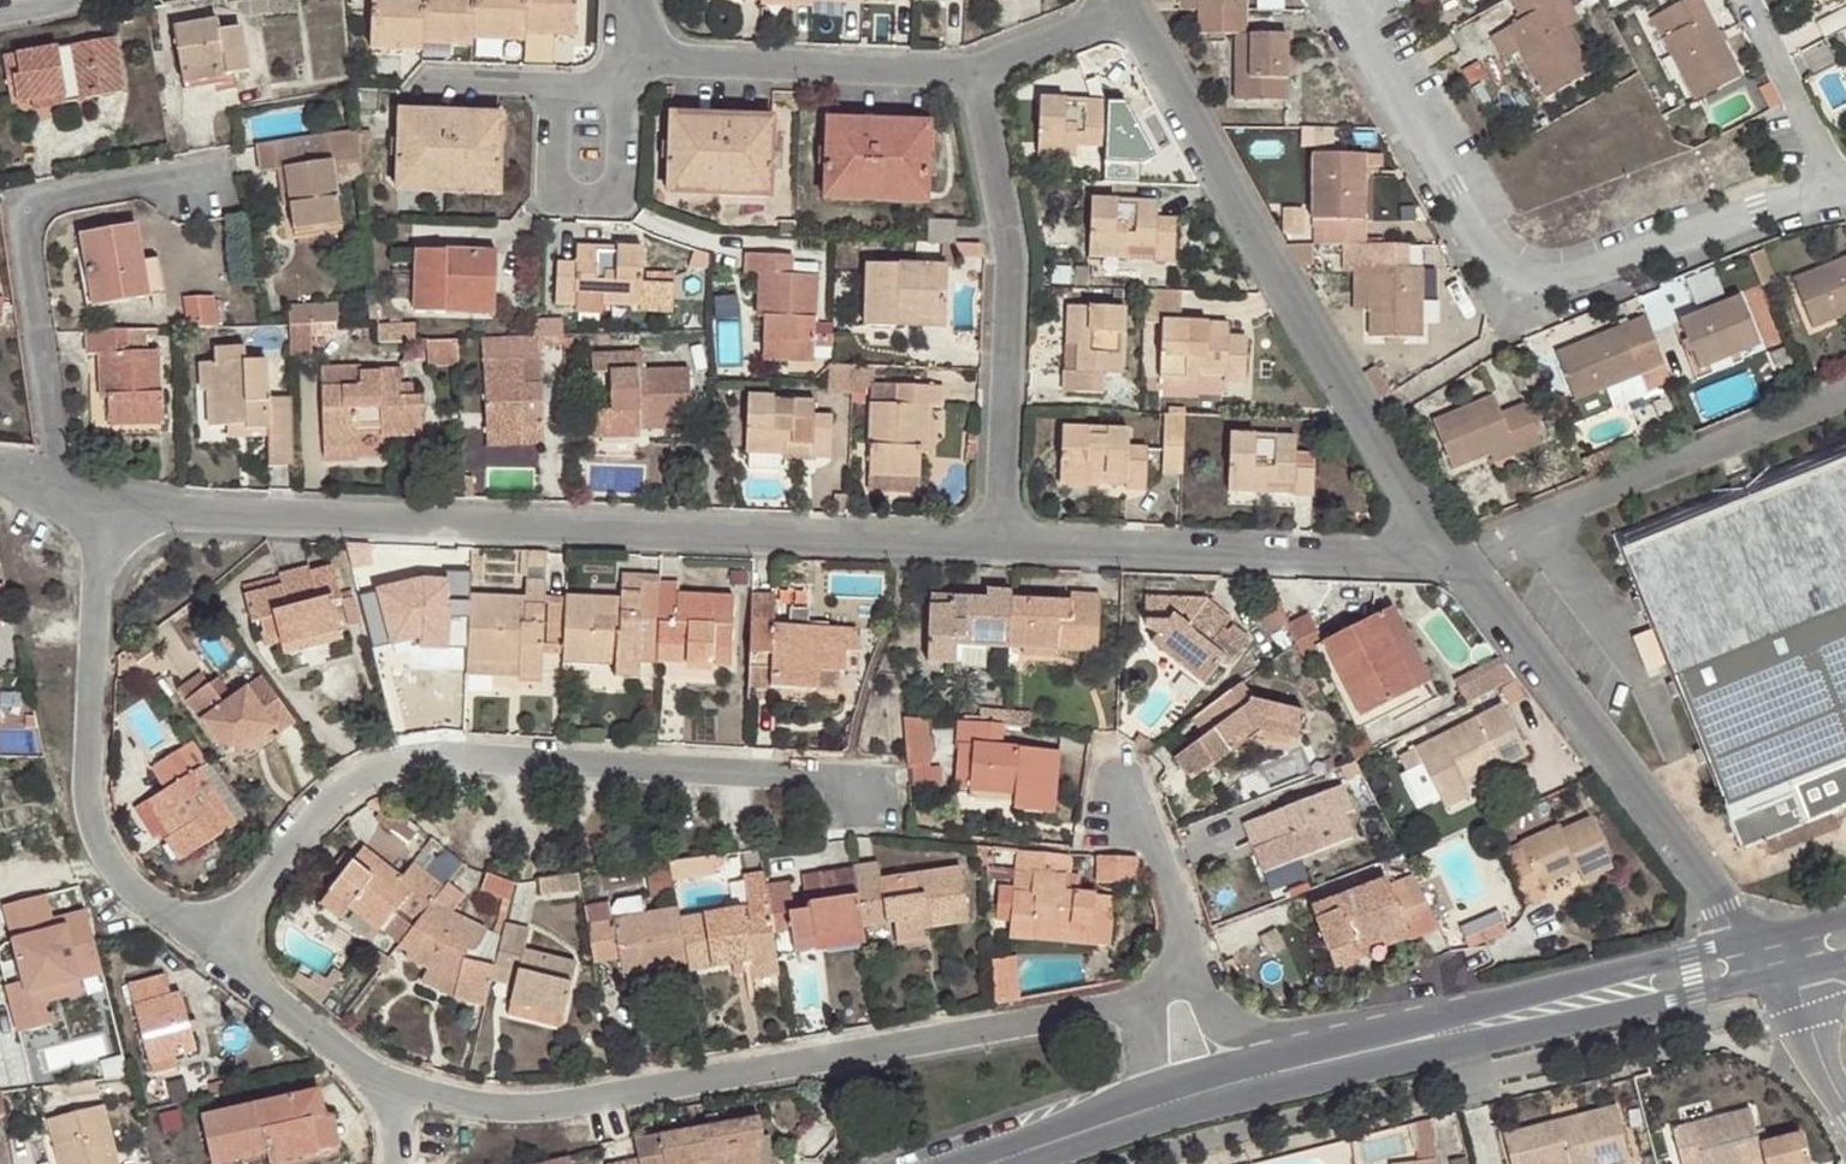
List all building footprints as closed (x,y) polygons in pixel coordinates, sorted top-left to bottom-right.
[(425,48),(425,44),(426,36),(427,0),(375,0),(374,40),(405,40),(404,48),(425,48)] [(475,44),(475,39),(476,32),(477,0),(427,0),(426,36),(456,37),(457,44),(475,44)] [(527,40),(527,36),(527,28),(528,0),(477,0),(476,32),(508,33),(508,39),(527,40)] [(527,28),(557,30),(556,36),(578,37),(579,0),(528,0),(527,28)] [(1247,10),(1247,0),(1185,0),(1185,10),(1202,10),(1231,10),(1247,10)] [(1520,14),(1532,7),(1536,13),(1524,20),(1509,28),(1548,96),(1594,71),(1569,30),(1552,1),(1553,0),(1512,0),(1520,14)] [(1552,1),(1569,30),(1583,21),(1570,0),(1553,0),(1552,1)] [(1654,17),(1696,99),(1741,76),(1702,0),(1688,0),(1654,17)] [(1494,32),(1520,16),(1512,4),(1487,20),(1494,32)] [(1532,7),(1520,14),(1524,20),(1536,13),(1532,7)] [(1247,34),(1247,10),(1231,10),(1202,10),(1202,35),(1240,34),(1239,99),(1288,100),(1288,34),(1247,34)] [(217,66),(219,77),(251,71),(244,27),(221,31),(219,21),(177,28),(185,71),(217,66)] [(68,89),(70,102),(126,92),(117,39),(7,57),(15,104),(36,100),(58,96),(57,91),(68,89)] [(405,40),(374,40),(374,48),(404,48),(405,40)] [(187,83),(219,77),(217,66),(185,71),(187,83)] [(36,108),(70,102),(68,89),(57,91),(58,96),(36,100),(36,108)] [(1106,123),(1108,102),(1043,99),(1041,156),(1078,157),(1078,148),(1105,149),(1104,166),(1124,167),(1126,124),(1106,123)] [(451,183),(454,114),(401,111),(398,181),(451,183)] [(507,116),(454,114),(451,183),(504,185),(507,116)] [(723,185),(726,117),(673,115),(670,183),(723,185)] [(723,185),(776,187),(779,119),(726,117),(723,185)] [(879,191),(882,124),(829,122),(826,189),(879,191)] [(934,126),(882,124),(879,191),(931,193),(934,126)] [(364,158),(361,131),(259,142),(263,171),(281,168),(289,167),(294,207),(297,229),(342,224),(336,180),(334,163),(364,158)] [(1330,220),(1329,244),(1356,244),(1358,244),(1366,244),(1366,154),(1316,154),(1315,220),(1330,220)] [(336,180),(366,177),(364,158),(334,163),(336,180)] [(289,167),(281,168),(286,208),(294,207),(289,167)] [(504,195),(504,185),(451,183),(398,181),(398,191),(504,195)] [(775,199),(776,187),(723,185),(670,183),(669,195),(775,199)] [(931,204),(931,193),(879,191),(826,189),(826,200),(931,204)] [(1158,248),(1158,255),(1158,260),(1176,260),(1177,219),(1158,219),(1159,202),(1094,200),(1092,255),(1130,257),(1130,253),(1130,247),(1158,248)] [(929,242),(957,244),(958,222),(931,220),(929,242)] [(783,222),(783,237),(798,237),(799,223),(783,222)] [(145,260),(139,224),(85,235),(97,305),(167,294),(160,257),(145,260)] [(1366,244),(1358,244),(1357,268),(1373,268),(1372,334),(1423,334),(1424,267),(1409,268),(1393,268),(1392,245),(1366,244)] [(1408,245),(1392,245),(1393,268),(1409,268),(1408,245)] [(1130,253),(1158,255),(1158,248),(1130,247),(1130,253)] [(605,295),(604,301),(605,304),(643,306),(645,250),(581,248),(580,264),(560,263),(559,304),(579,304),(578,300),(578,293),(605,295)] [(710,253),(698,249),(692,268),(710,267),(710,253)] [(471,301),(498,301),(499,254),(420,251),(418,310),(447,311),(448,296),(471,296),(471,301)] [(817,341),(818,275),(792,275),(793,256),(750,254),(750,273),(763,273),(761,306),(768,306),(766,339),(817,341)] [(1796,278),(1815,327),(1845,314),(1845,258),(1796,278)] [(919,320),(948,320),(950,267),(870,265),(867,324),(899,325),(899,311),(920,311),(919,320)] [(719,295),(722,358),(743,357),(739,293),(719,295)] [(177,327),(182,327),(208,326),(207,295),(176,297),(177,327)] [(498,312),(498,301),(471,301),(471,296),(448,296),(447,311),(498,312)] [(1761,345),(1741,297),(1683,322),(1703,369),(1761,345)] [(291,324),(313,324),(312,305),(292,306),(291,324)] [(313,324),(340,323),(340,305),(312,305),(313,324)] [(1069,344),(1072,344),(1080,345),(1079,371),(1071,371),(1065,370),(1064,390),(1107,393),(1108,373),(1125,373),(1127,308),(1071,305),(1069,344)] [(947,326),(948,320),(919,320),(920,311),(899,311),(899,325),(947,326)] [(1665,365),(1646,317),(1630,324),(1649,371),(1665,365)] [(1229,372),(1228,379),(1227,383),(1248,385),(1249,341),(1229,341),(1230,324),(1165,321),(1162,378),(1200,381),(1200,378),(1200,370),(1229,372)] [(314,357),(313,324),(291,324),(293,358),(314,357)] [(1649,371),(1630,324),(1621,327),(1640,375),(1649,371)] [(1578,400),(1640,375),(1621,327),(1558,354),(1578,400)] [(131,328),(89,330),(90,352),(103,353),(103,385),(112,385),(112,393),(113,422),(165,419),(163,350),(151,350),(131,350),(131,328)] [(151,328),(131,328),(131,350),(151,350),(151,328)] [(526,384),(522,336),(491,336),(484,337),(490,437),(512,435),(513,446),(546,443),(542,383),(526,384)] [(430,337),(429,361),(460,361),(461,338),(430,337)] [(1080,345),(1072,344),(1071,371),(1079,371),(1080,345)] [(273,464),(296,465),(294,396),(271,396),(271,361),(247,361),(247,345),(217,347),(218,362),(203,363),(203,389),(211,389),(211,425),(230,425),(239,424),(239,419),(249,419),(249,428),(272,428),(272,437),(273,464)] [(641,421),(692,420),(691,369),(645,370),(645,353),(595,354),(595,370),(612,369),(613,411),(597,412),(597,438),(642,437),(641,430),(641,421)] [(326,449),(360,448),(358,428),(382,428),(382,435),(423,433),(422,394),(414,394),(414,382),(403,383),(402,368),(380,369),(381,383),(363,385),(363,366),(324,367),(326,449)] [(1200,378),(1228,379),(1229,372),(1200,370),(1200,378)] [(112,385),(103,385),(103,394),(112,393),(112,385)] [(924,440),(931,440),(932,407),(944,407),(944,388),(897,386),(897,404),(874,403),(872,472),(922,473),(923,449),(924,440)] [(815,445),(814,454),(833,455),(836,416),(814,416),(815,399),(750,396),(748,452),(785,453),(785,444),(815,445)] [(1515,444),(1519,453),(1543,444),(1526,403),(1502,412),(1496,396),(1436,422),(1455,469),(1492,453),(1515,444)] [(1185,449),(1187,415),(1167,414),(1165,447),(1185,449)] [(1563,434),(1556,417),(1546,421),(1552,438),(1563,434)] [(239,424),(230,425),(230,438),(272,437),(272,428),(249,428),(249,419),(239,419),(239,424)] [(693,428),(692,420),(641,421),(641,430),(693,428)] [(1130,479),(1128,486),(1128,490),(1148,491),(1150,448),(1130,447),(1131,432),(1065,430),(1063,486),(1100,486),(1100,484),(1100,477),(1130,479)] [(491,447),(513,446),(512,435),(490,437),(491,447)] [(1296,483),(1295,492),(1295,495),(1315,496),(1316,456),(1297,455),(1298,439),(1233,437),(1231,492),(1268,493),(1268,490),(1268,481),(1296,483)] [(931,450),(931,440),(924,440),(923,449),(931,450)] [(1613,533),(1639,597),(1644,608),(1651,628),(1633,636),(1646,669),(1665,661),(1672,680),(1679,696),(1701,749),(1706,763),(1721,800),(1733,829),(1736,837),(1741,848),(1845,805),(1845,440),(1613,533)] [(785,453),(814,454),(815,445),(785,444),(785,453)] [(1496,463),(1519,453),(1515,444),(1492,453),(1496,463)] [(1185,472),(1185,449),(1165,447),(1164,472),(1185,472)] [(360,455),(360,448),(326,449),(327,457),(360,455)] [(1100,484),(1128,486),(1130,479),(1100,477),(1100,484)] [(1268,490),(1295,492),(1296,483),(1268,481),(1268,490)] [(548,567),(548,552),(538,552),(532,551),(531,567),(548,567)] [(337,603),(344,601),(335,567),(312,574),(311,568),(282,576),(285,586),(249,596),(256,623),(264,621),(268,638),(281,634),(285,645),(343,629),(337,603)] [(394,589),(361,598),(373,640),(412,630),(413,632),(424,629),(422,647),(451,648),(452,615),(472,616),(473,596),(474,573),(449,571),(449,583),(422,582),(394,589)] [(285,586),(282,576),(246,586),(249,596),(285,586)] [(662,619),(663,584),(645,584),(645,581),(625,580),(623,600),(570,597),(567,661),(617,663),(616,677),(640,678),(644,619),(662,619)] [(523,665),(521,675),(544,676),(548,582),(530,582),(529,598),(473,596),(472,616),(470,663),(523,665)] [(681,585),(663,584),(662,619),(661,643),(689,645),(688,663),(732,665),(735,599),(681,595),(681,585)] [(1013,599),(1013,591),(988,591),(988,599),(932,597),(930,662),(957,663),(957,646),(966,646),(986,646),(1011,648),(1013,599)] [(1013,599),(1011,648),(1027,648),(1060,649),(1099,651),(1102,594),(1072,593),(1072,602),(1013,599)] [(779,596),(756,595),(752,666),(774,668),(774,686),(839,689),(840,670),(847,670),(848,649),(859,650),(861,630),(833,629),(833,624),(821,624),(820,628),(811,628),(812,610),(793,608),(793,627),(778,626),(779,596)] [(1155,642),(1206,684),(1222,664),(1230,666),(1252,638),(1236,625),(1231,631),(1226,626),(1233,619),(1209,599),(1149,597),(1148,610),(1148,621),(1153,630),(1158,637),(1155,642)] [(1644,608),(1639,597),(1631,600),(1635,612),(1644,608)] [(355,599),(344,601),(337,603),(343,629),(362,624),(355,599)] [(1395,607),(1383,613),(1424,692),(1435,686),(1395,607)] [(821,610),(812,610),(811,628),(820,628),(821,624),(821,610)] [(1312,614),(1287,626),(1294,638),(1298,645),(1306,660),(1327,651),(1364,728),(1421,700),(1425,706),(1441,697),(1435,686),(1424,692),(1383,613),(1325,643),(1312,614)] [(346,640),(343,629),(285,645),(288,655),(346,640)] [(373,640),(375,650),(415,639),(413,632),(412,630),(373,640)] [(271,649),(285,645),(281,634),(268,638),(271,649)] [(1200,691),(1206,684),(1155,642),(1150,648),(1200,691)] [(661,643),(660,662),(688,663),(689,645),(661,643)] [(1309,697),(1321,691),(1306,660),(1298,645),(1288,652),(1309,697)] [(985,668),(986,646),(966,646),(964,668),(985,668)] [(1060,649),(1027,648),(1026,657),(1060,658),(1060,649)] [(848,649),(847,670),(857,671),(859,650),(848,649)] [(470,663),(470,674),(521,675),(523,665),(470,663)] [(752,666),(752,686),(774,686),(774,668),(752,666)] [(298,723),(264,677),(226,706),(211,686),(189,702),(230,758),(275,725),(278,730),(283,736),(298,723)] [(1679,696),(1672,680),(1664,683),(1671,699),(1679,696)] [(1202,715),(1194,720),(1207,736),(1201,740),(1218,763),(1259,732),(1291,739),(1298,740),(1304,712),(1256,702),(1244,685),(1223,699),(1202,715)] [(1007,726),(1008,711),(983,709),(983,724),(1006,726),(1007,726)] [(1024,727),(1032,727),(1033,713),(1008,711),(1007,726),(1024,727)] [(1500,758),(1505,768),(1522,760),(1500,718),(1485,725),(1480,716),(1401,755),(1409,772),(1426,764),(1443,797),(1448,809),(1472,796),(1467,787),(1461,778),(1500,758)] [(906,718),(910,756),(911,766),(931,764),(936,760),(932,720),(906,718)] [(1006,726),(983,724),(960,722),(959,748),(962,748),(960,791),(970,791),(1017,795),(1016,801),(1016,803),(1017,805),(1018,807),(1020,809),(1026,810),(1057,813),(1061,751),(1004,746),(1006,726)] [(275,725),(230,758),(234,763),(278,730),(275,725)] [(1290,745),(1291,739),(1259,732),(1258,738),(1290,745)] [(1706,763),(1701,749),(1693,752),(1699,766),(1706,763)] [(238,823),(201,769),(194,773),(179,751),(154,767),(169,789),(149,802),(172,837),(167,840),(181,861),(238,823)] [(1467,787),(1505,768),(1500,758),(1461,778),(1467,787)] [(250,816),(210,763),(201,769),(238,823),(250,816)] [(1426,764),(1409,772),(1426,805),(1443,797),(1426,764)] [(1368,783),(1359,766),(1347,770),(1354,789),(1368,783)] [(1252,843),(1266,837),(1274,834),(1285,863),(1353,837),(1344,815),(1354,811),(1344,787),(1245,824),(1252,843)] [(968,798),(1016,801),(1017,795),(970,791),(968,798)] [(1721,800),(1713,803),(1725,832),(1733,829),(1721,800)] [(1515,838),(1556,822),(1549,804),(1508,819),(1515,838)] [(406,817),(391,805),(378,821),(393,834),(406,817)] [(1558,827),(1519,845),(1522,852),(1503,861),(1527,910),(1549,900),(1544,888),(1572,876),(1568,868),(1578,865),(1580,872),(1584,883),(1614,869),(1590,820),(1562,834),(1558,827)] [(1274,834),(1266,837),(1278,866),(1285,863),(1274,834)] [(979,865),(989,865),(988,848),(978,847),(979,865)] [(420,924),(447,889),(438,881),(417,864),(405,879),(369,850),(359,864),(348,878),(327,903),(344,917),(350,910),(382,934),(401,909),(420,924)] [(1027,852),(1022,852),(1013,937),(1036,939),(1037,929),(1094,935),(1095,916),(1096,912),(1112,915),(1114,893),(1081,890),(1082,877),(1072,875),(1074,856),(1027,852)] [(450,886),(466,865),(457,858),(438,881),(447,889),(450,886)] [(1133,887),(1136,862),(1097,858),(1095,884),(1133,887)] [(348,878),(359,864),(352,860),(342,873),(348,878)] [(686,872),(683,861),(673,862),(675,874),(686,872)] [(927,928),(970,921),(962,869),(885,881),(882,863),(858,867),(858,869),(866,927),(899,923),(903,942),(928,938),(927,928)] [(1568,868),(1572,876),(1580,872),(1578,865),(1568,868)] [(816,940),(867,932),(866,927),(858,869),(804,876),(808,908),(796,910),(794,883),(768,887),(775,935),(795,932),(798,954),(817,950),(816,940)] [(545,889),(581,885),(580,872),(544,876),(545,889)] [(512,899),(516,882),(491,874),(486,890),(512,899)] [(743,910),(683,919),(688,957),(690,965),(690,971),(734,963),(751,961),(753,972),(753,975),(781,972),(775,935),(768,887),(766,874),(746,877),(752,923),(746,923),(743,910)] [(1412,939),(1441,927),(1415,876),(1391,885),(1389,879),(1313,907),(1336,969),(1363,959),(1358,945),(1382,936),(1384,942),(1409,932),(1412,939)] [(456,999),(487,1007),(493,981),(496,966),(482,964),(466,959),(470,950),(480,951),(490,930),(456,914),(468,901),(450,886),(447,889),(420,924),(400,949),(409,953),(409,960),(429,970),(459,984),(456,999)] [(97,946),(91,922),(52,932),(49,921),(48,916),(52,916),(47,896),(5,905),(23,981),(5,985),(16,1032),(46,1025),(41,1003),(39,990),(78,981),(76,971),(102,965),(97,946)] [(375,942),(382,934),(350,910),(344,917),(375,942)] [(681,910),(590,923),(597,964),(622,959),(625,974),(660,969),(658,961),(688,957),(683,919),(681,910)] [(1502,910),(1463,928),(1473,947),(1511,929),(1502,910)] [(52,932),(91,922),(89,913),(49,921),(52,932)] [(1104,917),(1095,916),(1094,935),(1037,929),(1036,939),(1102,946),(1104,917)] [(496,966),(506,926),(500,924),(498,934),(494,933),(482,964),(496,966)] [(531,932),(506,926),(496,966),(522,972),(519,986),(514,1005),(566,1018),(578,964),(526,951),(531,932)] [(817,950),(869,943),(867,932),(816,940),(817,950)] [(1019,954),(993,956),(996,997),(1022,995),(1019,954)] [(690,965),(688,957),(658,961),(660,969),(690,965)] [(734,963),(736,975),(753,972),(751,961),(734,963)] [(76,971),(78,981),(105,975),(102,965),(76,971)] [(522,972),(496,966),(493,981),(519,986),(522,972)] [(424,983),(456,999),(459,984),(429,970),(424,983)] [(153,1061),(177,1053),(196,1049),(181,992),(171,995),(166,975),(132,983),(153,1061)] [(41,1003),(82,994),(78,981),(39,990),(41,1003)] [(564,1028),(566,1018),(514,1005),(512,1016),(564,1028)] [(181,1068),(177,1053),(153,1061),(156,1074),(181,1068)] [(328,1117),(322,1090),(205,1117),(216,1163),(221,1163),(272,1152),(275,1162),(325,1151),(318,1120),(328,1117)] [(1631,1162),(1615,1105),(1504,1132),(1512,1163),(1560,1163),(1570,1161),(1571,1163),(1623,1163),(1631,1162)] [(106,1107),(55,1120),(66,1163),(120,1163),(106,1107)] [(1804,1135),(1759,1147),(1750,1108),(1673,1126),(1682,1163),(1763,1163),(1764,1163),(1811,1163),(1804,1135)] [(336,1116),(328,1117),(318,1120),(325,1151),(343,1146),(336,1116)] [(636,1140),(640,1159),(641,1163),(762,1163),(757,1143),(765,1141),(764,1138),(760,1117),(636,1140)] [(1434,1121),(1417,1121),(1418,1156),(1435,1156),(1434,1121)] [(764,1138),(765,1141),(757,1143),(762,1163),(777,1163),(771,1137),(764,1138)]
